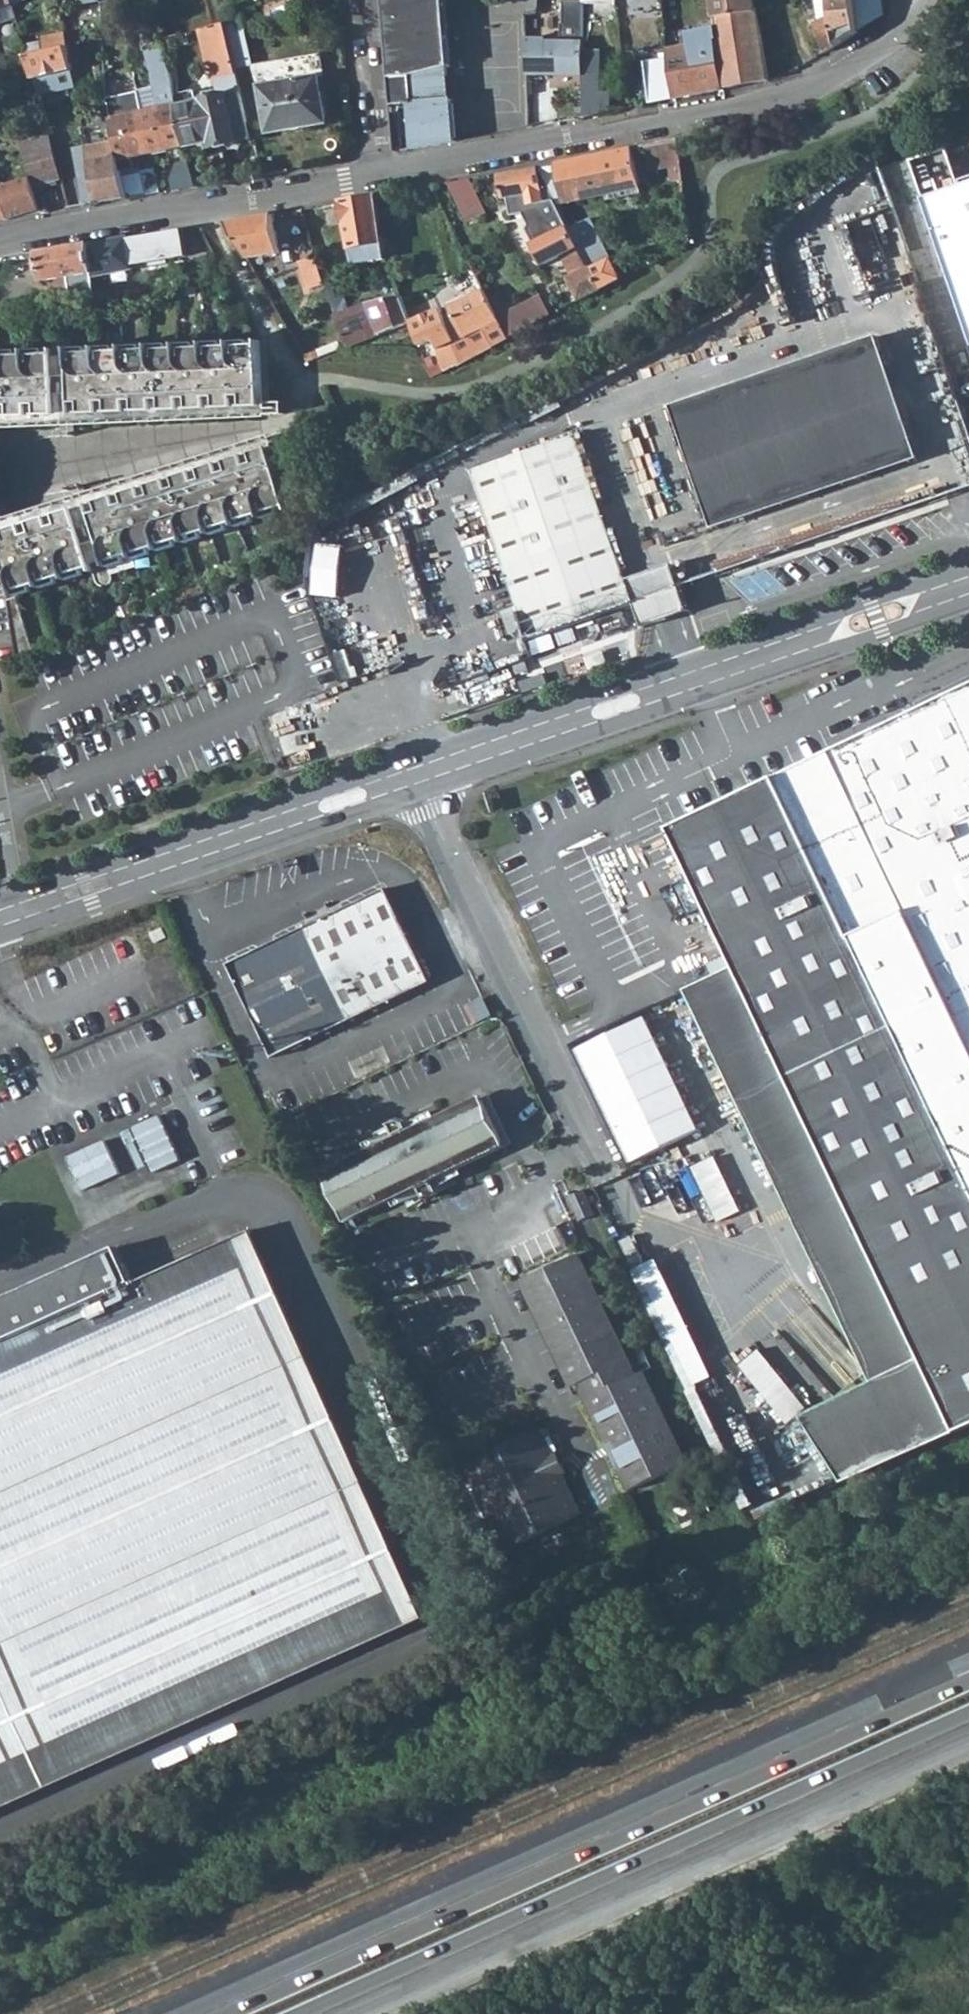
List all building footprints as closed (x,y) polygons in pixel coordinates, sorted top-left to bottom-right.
[(423,146),(453,140),(447,68),(450,67),(445,0),(386,0),(398,151),(423,146)] [(728,87),(769,79),(755,0),(712,0),(728,87)] [(853,0),(826,0),(828,12),(813,22),(823,50),(856,28),(853,0)] [(856,28),(881,11),(881,0),(853,0),(856,28)] [(226,18),(238,72),(255,67),(242,11),(226,18)] [(526,30),(528,72),(585,71),(586,50),(586,11),(563,12),(563,31),(556,31),(556,29),(526,30)] [(239,74),(238,72),(226,18),(199,28),(212,79),(239,74)] [(668,57),(671,98),(725,87),(716,37),(667,46),(668,57)] [(76,89),(68,45),(28,56),(40,98),(76,89)] [(603,101),(602,50),(586,50),(585,71),(585,115),(606,111),(607,111),(607,101),(603,101)] [(328,115),(314,52),(257,65),(271,131),(313,123),(312,118),(328,115)] [(652,101),(671,98),(668,57),(645,61),(652,101)] [(447,68),(453,140),(457,140),(450,67),(447,68)] [(178,105),(170,73),(151,78),(158,108),(144,112),(153,153),(186,146),(178,105)] [(186,146),(206,141),(208,147),(253,137),(242,90),(226,93),(225,87),(195,94),(196,101),(178,105),(186,146)] [(153,153),(144,112),(139,92),(106,101),(112,125),(130,199),(137,198),(146,196),(136,157),(153,153)] [(84,132),(88,153),(95,189),(97,204),(130,199),(112,125),(84,132)] [(29,178),(33,189),(41,187),(62,181),(50,137),(20,144),(29,178)] [(679,137),(651,142),(656,181),(685,177),(679,137)] [(555,199),(608,190),(609,195),(639,188),(631,148),(539,167),(555,199)] [(88,153),(75,155),(83,206),(97,204),(95,189),(88,153)] [(195,188),(190,162),(177,165),(173,177),(176,191),(195,188)] [(539,167),(500,174),(505,198),(508,198),(513,215),(523,213),(532,228),(531,232),(547,264),(563,257),(580,249),(555,199),(539,167)] [(8,219),(39,210),(33,189),(29,178),(0,187),(0,192),(8,219)] [(468,180),(435,186),(449,215),(472,211),(468,180)] [(921,197),(968,339),(968,181),(921,197)] [(40,214),(49,212),(41,187),(33,189),(39,210),(40,214)] [(8,219),(0,192),(0,221),(8,219)] [(376,197),(342,202),(350,248),(382,243),(376,197)] [(277,253),(272,215),(225,223),(247,259),(277,253)] [(134,270),(134,267),(147,265),(144,242),(129,244),(128,239),(90,245),(94,272),(95,276),(134,270)] [(162,239),(144,242),(147,265),(134,267),(134,270),(166,265),(162,239)] [(350,248),(353,264),(384,259),(382,243),(350,248)] [(40,254),(45,281),(94,272),(90,245),(40,254)] [(590,267),(580,249),(563,257),(572,275),(590,267)] [(316,257),(301,262),(310,291),(325,285),(323,280),(316,257)] [(590,268),(601,289),(622,279),(611,258),(590,268)] [(572,275),(568,277),(580,300),(601,289),(590,268),(590,267),(572,275)] [(443,311),(438,302),(407,317),(408,323),(417,341),(435,334),(439,343),(438,343),(438,365),(448,360),(502,332),(488,300),(479,281),(447,297),(452,306),(443,311)] [(505,339),(551,315),(540,294),(506,310),(499,295),(488,300),(502,332),(505,339)] [(356,353),(408,323),(407,317),(402,298),(390,299),(375,302),(335,315),(343,345),(345,350),(351,355),(356,353)] [(709,523),(915,454),(874,331),(668,400),(709,523)] [(124,355),(97,356),(69,357),(69,348),(69,347),(67,336),(66,334),(64,332),(61,332),(57,332),(55,334),(53,338),(54,349),(54,358),(28,359),(0,361),(0,423),(285,413),(285,404),(262,404),(259,350),(232,351),(204,352),(178,353),(151,354),(124,355)] [(259,350),(259,340),(231,341),(232,351),(259,350)] [(204,352),(232,351),(231,341),(203,342),(204,352)] [(204,352),(203,342),(178,344),(178,353),(204,352)] [(151,354),(178,353),(178,344),(151,345),(151,354)] [(124,355),(151,354),(151,345),(124,346),(124,355)] [(124,355),(124,346),(97,347),(97,356),(124,355)] [(69,348),(69,357),(97,356),(97,347),(69,348)] [(54,358),(54,349),(28,350),(28,359),(54,358)] [(28,359),(28,350),(0,351),(0,361),(28,359)] [(622,571),(573,428),(472,464),(521,630),(615,597),(629,593),(622,571)] [(129,546),(154,539),(181,530),(208,522),(234,514),(260,506),(285,498),(270,450),(291,443),(288,432),(254,442),(0,521),(0,546),(11,582),(37,574),(63,566),(89,558),(92,569),(95,578),(97,580),(99,582),(102,583),(106,583),(107,581),(110,578),(110,575),(109,572),(106,564),(103,554),(129,546)] [(285,498),(260,506),(263,516),(288,509),(285,498)] [(260,506),(234,514),(237,524),(263,516),(260,506)] [(234,514),(208,522),(211,532),(237,524),(234,514)] [(208,522),(181,530),(184,540),(211,532),(208,522)] [(158,548),(184,540),(181,530),(154,539),(158,548)] [(154,539),(129,546),(132,556),(158,548),(154,539)] [(106,564),(132,556),(129,546),(103,554),(106,564)] [(92,569),(89,558),(63,566),(67,577),(92,569)] [(664,610),(682,604),(674,577),(668,561),(649,567),(626,575),(639,617),(664,610)] [(63,566),(37,574),(40,585),(67,577),(63,566)] [(14,593),(40,585),(37,574),(11,582),(14,593)] [(14,593),(5,595),(16,656),(33,651),(14,593)] [(346,655),(372,645),(353,596),(327,605),(346,655)] [(880,723),(663,825),(730,967),(858,1237),(954,1439),(968,1432),(968,681),(880,723)] [(431,978),(386,884),(304,923),(227,958),(272,1055),(349,1017),(431,978)] [(165,932),(162,926),(151,931),(154,937),(165,932)] [(813,1266),(858,1237),(730,967),(683,989),(813,1266)] [(695,1128),(642,1015),(573,1048),(626,1161),(695,1128)] [(322,1167),(324,1171),(482,1095),(480,1092),(322,1167)] [(503,1136),(482,1095),(324,1171),(344,1213),(424,1175),(503,1136)] [(158,1186),(187,1177),(167,1113),(138,1122),(158,1186)] [(505,1141),(503,1136),(424,1175),(344,1213),(346,1218),(505,1141)] [(117,1137),(70,1152),(79,1179),(125,1164),(117,1137)] [(721,1155),(696,1164),(715,1220),(741,1211),(721,1155)] [(594,1208),(583,1185),(579,1187),(590,1210),(594,1208)] [(579,1215),(590,1210),(579,1187),(568,1192),(579,1215)] [(219,1707),(434,1607),(253,1220),(138,1273),(122,1238),(0,1293),(0,1810),(219,1707)] [(858,1237),(813,1266),(882,1412),(820,1441),(847,1489),(954,1439),(858,1237)] [(642,1370),(685,1456),(689,1454),(645,1363),(638,1366),(580,1246),(575,1249),(636,1373),(642,1370)] [(685,1456),(642,1370),(636,1373),(575,1249),(520,1276),(527,1291),(530,1289),(572,1375),(579,1372),(633,1480),(637,1478),(685,1456)] [(709,1377),(661,1257),(637,1267),(685,1386),(709,1377)] [(633,1480),(579,1372),(572,1375),(530,1289),(527,1291),(571,1381),(578,1379),(629,1483),(633,1480)] [(790,1421),(809,1405),(761,1347),(742,1363),(790,1421)] [(579,1507),(573,1494),(561,1467),(564,1465),(562,1460),(555,1447),(551,1449),(551,1448),(557,1445),(550,1431),(544,1434),(539,1423),(467,1458),(493,1514),(508,1507),(523,1535),(579,1507)] [(456,1473),(471,1503),(478,1499),(463,1469),(456,1473)] [(487,1517),(478,1499),(471,1503),(479,1521),(487,1517)] [(523,1535),(508,1507),(493,1514),(508,1543),(510,1542),(523,1535)]
